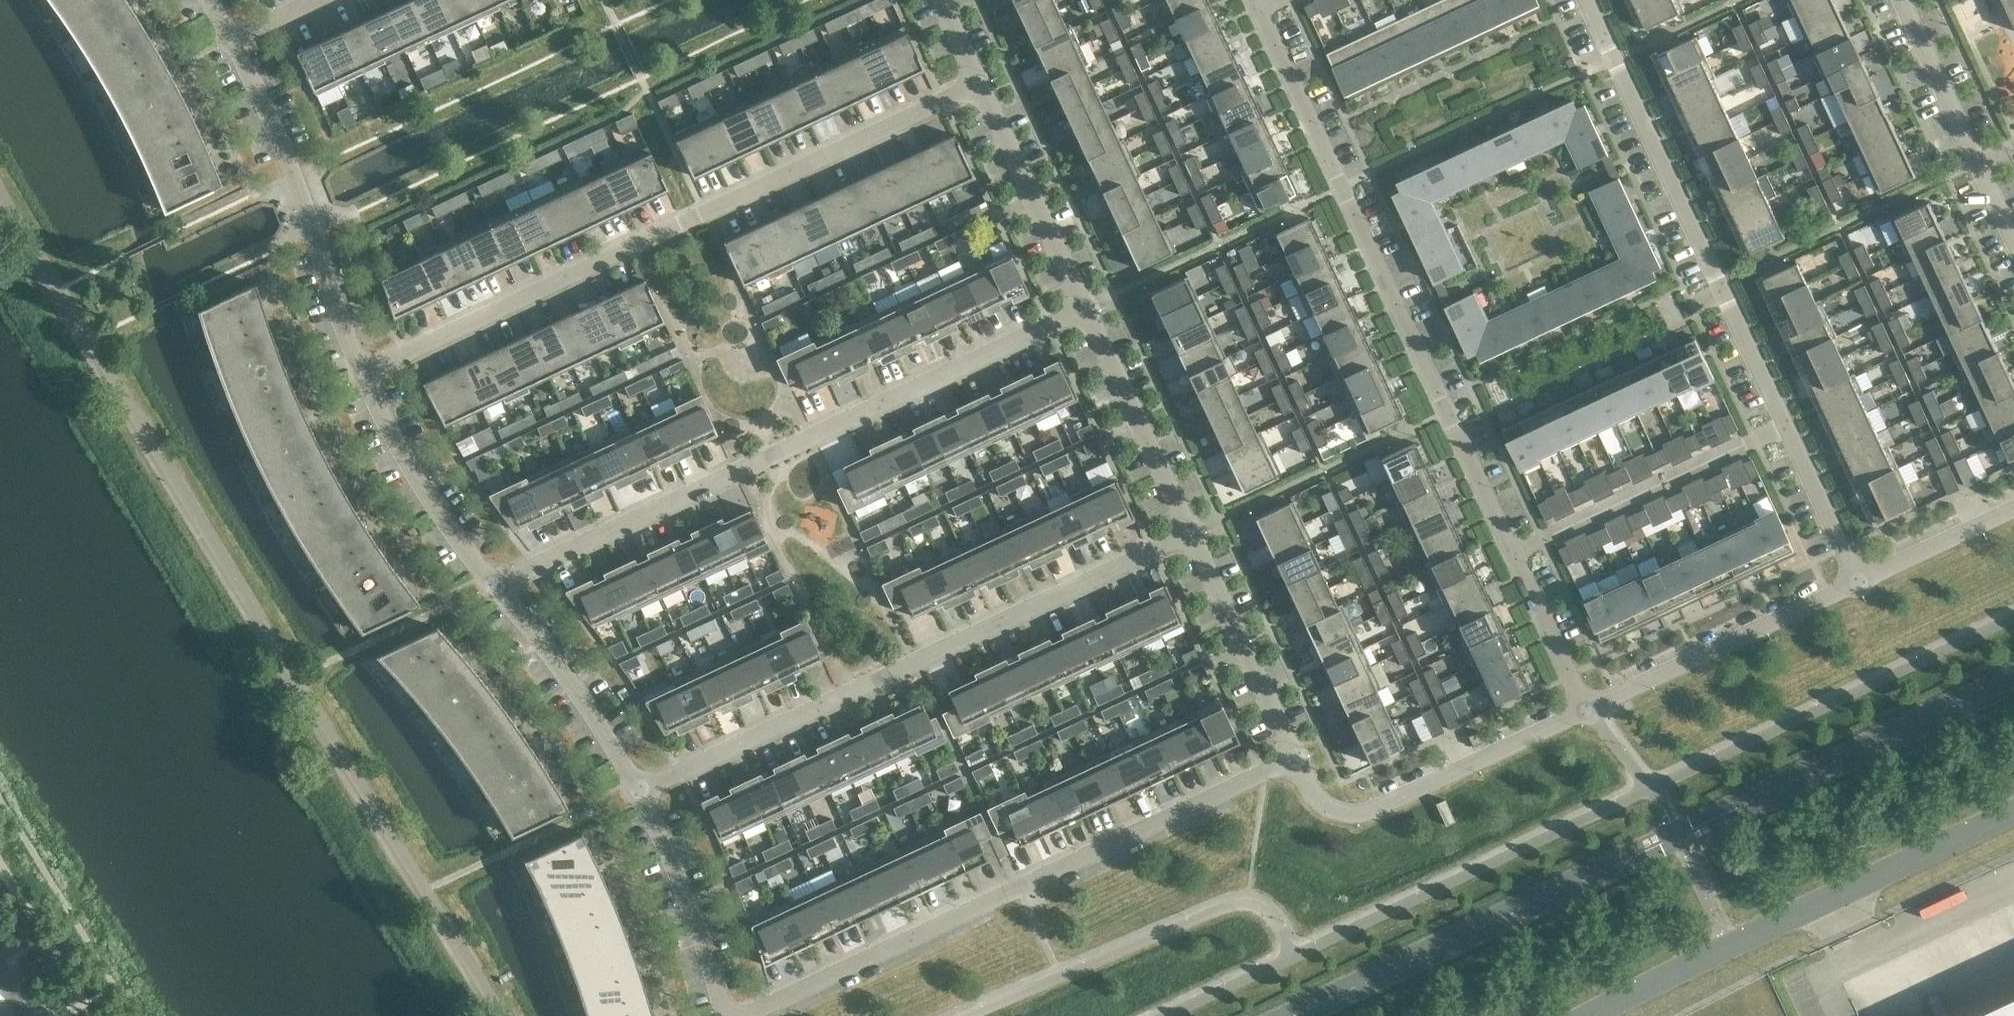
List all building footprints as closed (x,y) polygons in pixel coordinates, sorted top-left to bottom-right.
[(60,13),(73,32),(86,53),(97,69),(97,71),(151,39),(144,29),(138,18),(132,8),(126,0),(51,0),(60,13)] [(411,0),(408,0),(387,10),(407,52),(430,41),(411,0)] [(439,0),(411,0),(430,41),(453,31),(439,0)] [(467,0),(439,0),(453,31),(476,20),(467,0)] [(494,0),(467,0),(476,20),(499,9),(494,0)] [(891,0),(873,0),(871,1),(876,11),(892,3),(891,0)] [(1024,24),(1024,25),(1057,10),(1053,0),(1028,0),(1015,6),(1024,24)] [(1083,13),(1090,10),(1085,0),(1079,0),(1077,1),(1083,13)] [(1101,0),(1089,0),(1093,9),(1103,5),(1101,0)] [(1174,18),(1208,2),(1207,0),(1165,0),(1174,18)] [(1449,0),(1441,0),(1424,8),(1445,54),(1460,47),(1459,44),(1466,41),(1467,44),(1469,43),(1449,0)] [(1478,0),(1449,0),(1469,43),(1484,36),(1483,33),(1489,30),(1491,33),(1493,31),(1478,0)] [(1507,0),(1478,0),(1493,31),(1508,24),(1507,22),(1513,19),(1515,21),(1517,20),(1507,0)] [(1538,0),(1507,0),(1517,20),(1532,13),(1531,10),(1537,7),(1539,10),(1542,9),(1538,0)] [(1637,8),(1655,0),(1633,0),(1637,8)] [(1680,0),(1655,0),(1637,8),(1638,10),(1634,12),(1642,28),(1646,27),(1647,29),(1685,11),(1680,0)] [(1795,16),(1828,0),(1788,0),(1795,16)] [(1795,16),(1806,38),(1810,36),(1810,35),(1842,20),(1833,0),(1828,0),(1795,16)] [(2013,23),(2013,0),(2003,0),(2013,23)] [(1315,1),(1305,6),(1310,17),(1320,12),(1315,1)] [(1217,22),(1208,2),(1174,18),(1182,36),(1183,38),(1217,22)] [(1111,9),(1116,18),(1125,14),(1121,4),(1111,9)] [(863,17),(858,7),(841,15),(846,25),(863,17)] [(1445,54),(1424,8),(1400,19),(1421,65),(1436,58),(1435,55),(1442,52),(1443,55),(1445,54)] [(407,52),(387,10),(364,20),(384,63),(386,62),(383,56),(403,46),(406,53),(407,52)] [(1066,28),(1057,10),(1024,25),(1024,24),(1023,24),(1032,45),(1066,29),(1066,28)] [(1130,24),(1125,14),(1116,18),(1121,28),(1130,24)] [(846,25),(841,15),(824,23),(829,33),(846,25)] [(1099,22),(1104,33),(1114,28),(1109,17),(1099,22)] [(1421,65),(1400,19),(1376,30),(1397,76),(1413,69),(1411,66),(1418,63),(1419,66),(1421,65)] [(1750,24),(1754,35),(1764,30),(1759,19),(1750,24)] [(384,63),(364,20),(341,31),(361,74),(384,63)] [(1851,37),(1842,20),(1810,35),(1810,36),(1817,51),(1818,52),(1851,37)] [(1221,29),(1217,22),(1183,38),(1182,36),(1178,38),(1187,58),(1192,56),(1191,55),(1225,39),(1225,40),(1228,38),(1223,28),(1221,29)] [(1749,37),(1743,24),(1733,29),(1739,42),(1749,37)] [(923,67),(903,26),(879,37),(899,79),(923,67)] [(1070,26),(1066,28),(1066,29),(1032,45),(1041,62),(1079,44),(1070,26)] [(817,39),(812,28),(795,36),(800,47),(817,39)] [(1119,39),(1114,28),(1104,33),(1109,43),(1119,39)] [(1397,76),(1376,30),(1352,42),(1374,87),(1389,80),(1387,78),(1394,75),(1395,77),(1397,76)] [(1769,41),(1764,30),(1754,35),(1759,45),(1769,41)] [(361,74),(341,31),(319,42),(339,84),(340,84),(337,77),(357,68),(360,74),(361,74)] [(800,47),(795,36),(778,44),(783,54),(800,47)] [(899,79),(879,37),(856,48),(876,89),(899,79)] [(1667,73),(1668,75),(1707,57),(1697,37),(1659,55),(1660,57),(1656,59),(1663,75),(1667,73)] [(1754,48),(1749,37),(1739,42),(1744,52),(1754,48)] [(1860,57),(1851,37),(1818,52),(1817,51),(1813,53),(1823,76),(1861,58),(1860,57)] [(151,39),(97,71),(98,72),(108,89),(120,110),(131,131),(139,149),(140,150),(196,124),(191,113),(185,102),(180,92),(174,81),(169,70),(163,60),(157,50),(151,39)] [(1191,55),(1192,56),(1199,72),(1233,56),(1225,40),(1225,39),(1191,55)] [(507,50),(503,40),(490,46),(494,56),(507,50)] [(339,84),(319,42),(296,52),(307,75),(314,90),(316,95),(339,84)] [(1374,87),(1352,42),(1327,53),(1349,99),(1365,92),(1363,89),(1370,86),(1371,89),(1374,87)] [(1130,47),(1135,60),(1145,56),(1139,43),(1130,47)] [(487,44),(472,51),(477,62),(491,55),(487,44)] [(1088,63),(1079,44),(1041,62),(1049,80),(1083,64),(1083,65),(1088,63)] [(876,89),(856,48),(834,58),(853,100),(876,89)] [(766,50),(749,58),(754,68),(771,60),(766,50)] [(1115,56),(1121,69),(1131,65),(1125,52),(1115,56)] [(1149,66),(1145,56),(1135,60),(1140,70),(1149,66)] [(1238,66),(1233,56),(1199,72),(1209,92),(1209,93),(1243,78),(1242,75),(1245,74),(1241,64),(1238,66)] [(1573,57),(1572,57),(1566,60),(1569,67),(1576,64),(1573,57)] [(1716,76),(1707,57),(1668,75),(1677,94),(1711,78),(1716,76)] [(1861,57),(1860,57),(1861,58),(1823,76),(1832,94),(1836,92),(1836,91),(1870,75),(1861,57)] [(754,68),(749,58),(733,66),(737,76),(754,68)] [(853,100),(834,58),(811,69),(830,111),(853,100)] [(1768,63),(1773,73),(1782,69),(1778,58),(1768,63)] [(457,59),(443,65),(449,77),(463,71),(457,59)] [(1751,68),(1756,78),(1766,74),(1761,63),(1751,68)] [(1083,64),(1049,80),(1058,101),(1060,100),(1059,99),(1092,83),(1083,65),(1083,64)] [(1137,78),(1131,65),(1121,69),(1128,83),(1137,78)] [(431,73),(436,84),(447,79),(442,68),(431,73)] [(830,111),(811,69),(788,80),(807,121),(830,111)] [(1787,79),(1782,69),(1773,73),(1778,84),(1787,79)] [(721,71),(704,79),(709,89),(726,82),(721,71)] [(1771,84),(1766,74),(1756,78),(1761,89),(1771,84)] [(1883,104),(1870,75),(1836,91),(1836,92),(1849,120),(1883,104)] [(1247,86),(1243,78),(1209,93),(1209,92),(1204,94),(1214,114),(1218,112),(1217,111),(1251,95),(1252,96),(1254,94),(1250,85),(1247,86)] [(1719,96),(1711,78),(1677,94),(1675,95),(1679,105),(1682,104),(1685,112),(1719,96)] [(709,89),(704,79),(687,87),(692,97),(709,89)] [(807,121),(788,80),(765,91),(784,132),(807,121)] [(1147,84),(1152,94),(1161,90),(1156,80),(1147,84)] [(417,93),(412,83),(397,90),(402,100),(417,93)] [(1101,103),(1092,83),(1059,99),(1060,100),(1067,117),(1066,117),(1067,119),(1101,103)] [(1133,95),(1140,108),(1149,104),(1143,90),(1133,95)] [(1165,100),(1161,90),(1152,94),(1156,104),(1165,100)] [(784,132),(765,91),(742,101),(762,143),(784,132)] [(674,93),(657,101),(662,111),(679,103),(674,93)] [(1217,111),(1218,112),(1227,132),(1261,116),(1260,114),(1263,113),(1259,103),(1256,104),(1252,96),(1251,95),(1217,111)] [(1730,117),(1719,96),(1685,112),(1696,133),(1730,117)] [(1791,112),(1801,108),(1796,97),(1786,101),(1791,112)] [(1574,100),(1525,123),(1538,151),(1567,138),(1578,108),(1574,100)] [(762,143),(742,101),(719,112),(739,154),(762,143)] [(1110,122),(1101,103),(1067,119),(1076,138),(1110,122)] [(1156,117),(1149,104),(1140,108),(1146,121),(1156,117)] [(1609,154),(1586,104),(1578,108),(1567,138),(1580,166),(1578,167),(1579,168),(1609,154)] [(1898,135),(1883,104),(1849,120),(1862,148),(1863,149),(1896,134),(1897,135),(1898,135)] [(1786,117),(1781,106),(1771,111),(1776,122),(1786,117)] [(344,127),(356,122),(349,107),(338,112),(344,127)] [(739,154),(719,112),(696,123),(716,164),(739,154)] [(637,123),(632,113),(615,121),(620,131),(637,123)] [(1270,136),(1261,116),(1227,132),(1236,152),(1270,136)] [(1740,139),(1730,117),(1696,133),(1697,136),(1694,137),(1698,146),(1701,145),(1706,155),(1740,139)] [(1792,130),(1786,117),(1776,122),(1783,135),(1792,130)] [(1174,119),(1165,123),(1170,133),(1179,129),(1174,119)] [(1118,140),(1110,122),(1076,138),(1085,157),(1119,141),(1118,140)] [(716,164),(696,123),(673,134),(692,175),(716,164)] [(1538,151),(1525,123),(1486,141),(1499,169),(1538,151)] [(1798,128),(1804,141),(1814,137),(1808,123),(1798,128)] [(196,124),(140,150),(140,152),(149,170),(154,181),(191,165),(211,157),(206,146),(201,135),(196,124)] [(607,137),(602,127),(585,135),(590,145),(607,137)] [(1184,139),(1179,129),(1170,133),(1174,143),(1184,139)] [(1167,140),(1162,130),(1152,134),(1157,145),(1167,140)] [(973,176),(954,134),(930,145),(949,187),(973,176)] [(1863,149),(1862,148),(1858,150),(1869,173),(1906,155),(1905,154),(1897,135),(1896,134),(1863,149)] [(590,145),(585,135),(568,143),(573,153),(590,145)] [(1280,155),(1270,136),(1236,152),(1246,171),(1280,155)] [(1820,150),(1814,137),(1804,141),(1811,154),(1820,150)] [(1123,138),(1118,140),(1119,141),(1085,157),(1093,174),(1132,157),(1123,138)] [(1749,158),(1740,139),(1706,155),(1715,174),(1749,158)] [(1171,151),(1167,140),(1157,145),(1162,155),(1171,151)] [(1499,169),(1486,141),(1447,159),(1460,188),(1499,169)] [(1788,147),(1795,160),(1804,156),(1798,142),(1788,147)] [(949,187),(930,145),(907,156),(927,197),(949,187)] [(647,146),(624,157),(643,198),(667,187),(647,146)] [(561,158),(557,148),(540,156),(545,166),(561,158)] [(1906,154),(1905,154),(1906,155),(1869,173),(1878,193),(1917,175),(1906,154)] [(1288,172),(1280,155),(1246,171),(1254,188),(1288,172)] [(545,166),(540,156),(523,164),(528,174),(545,166)] [(927,197),(907,156),(884,166),(904,208),(927,197)] [(1809,166),(1804,156),(1795,160),(1799,171),(1809,166)] [(191,165),(154,181),(159,193),(164,208),(165,210),(222,184),(215,168),(211,157),(191,165)] [(643,198),(624,157),(601,168),(620,209),(643,198)] [(1140,175),(1132,157),(1093,174),(1101,192),(1135,176),(1136,177),(1140,175)] [(1192,157),(1183,161),(1189,174),(1198,170),(1192,157)] [(1758,178),(1749,158),(1715,174),(1724,193),(1758,178)] [(1460,188),(1447,159),(1398,182),(1402,190),(1432,201),(1460,188)] [(1168,168),(1174,181),(1184,177),(1177,163),(1168,168)] [(904,208),(884,166),(861,177),(881,219),(904,208)] [(620,209),(601,168),(578,178),(597,220),(620,209)] [(511,170),(494,178),(499,188),(515,180),(511,170)] [(1204,182),(1198,170),(1189,174),(1195,187),(1204,182)] [(1289,174),(1288,172),(1254,188),(1263,209),(1297,193),(1296,190),(1300,189),(1292,172),(1289,174)] [(1135,176),(1101,192),(1110,211),(1144,195),(1136,177),(1135,176)] [(881,219),(861,177),(838,188),(858,229),(881,219)] [(1190,190),(1184,177),(1174,181),(1180,195),(1190,190)] [(1638,217),(1620,177),(1590,191),(1590,192),(1592,191),(1610,230),(1638,217)] [(1823,181),(1828,192),(1838,187),(1833,177),(1823,181)] [(499,188),(494,178),(477,185),(482,196),(499,188)] [(597,220),(578,178),(555,189),(575,230),(597,220)] [(1768,199),(1758,178),(1724,193),(1725,196),(1722,197),(1727,207),(1729,205),(1734,215),(1768,199)] [(1808,188),(1813,199),(1823,194),(1818,184),(1808,188)] [(1843,198),(1838,187),(1828,192),(1833,202),(1843,198)] [(858,229),(838,188),(815,199),(835,240),(858,229)] [(575,230),(555,189),(532,200),(552,241),(575,230)] [(1432,201),(1402,190),(1394,194),(1417,243),(1445,229),(1432,201)] [(465,191),(448,199),(453,209),(470,201),(465,191)] [(1828,205),(1823,194),(1813,199),(1818,210),(1828,205)] [(1153,215),(1144,195),(1110,211),(1119,230),(1153,215)] [(1201,200),(1206,210),(1215,206),(1210,196),(1201,200)] [(453,209),(448,199),(431,207),(436,217),(453,209)] [(835,240),(815,199),(793,209),(812,251),(835,240)] [(1776,216),(1768,199),(1734,215),(1742,232),(1776,216)] [(552,241),(532,200),(509,210),(529,252),(552,241)] [(1891,220),(1900,240),(1938,223),(1938,224),(1939,224),(1929,202),(1891,220)] [(1186,207),(1191,218),(1201,213),(1196,203),(1186,207)] [(979,204),(961,212),(965,220),(983,212),(979,204)] [(1220,216),(1215,206),(1206,210),(1211,220),(1220,216)] [(812,251),(793,209),(770,220),(792,268),(794,268),(791,261),(812,251)] [(529,252),(509,210),(486,221),(506,263),(529,252)] [(407,231),(424,223),(419,212),(402,220),(407,231)] [(965,220),(961,212),(944,220),(948,228),(965,220)] [(1206,224),(1201,213),(1191,218),(1196,228),(1206,224)] [(982,230),(996,224),(992,214),(975,222),(978,221),(982,230)] [(1161,230),(1153,215),(1119,230),(1127,248),(1161,232),(1161,230)] [(1786,237),(1776,216),(1742,232),(1743,234),(1739,236),(1747,252),(1750,250),(1752,253),(1786,237)] [(1661,266),(1638,217),(1610,230),(1624,259),(1653,269),(1661,266)] [(1310,221),(1309,219),(1275,234),(1285,255),(1319,239),(1318,237),(1322,235),(1314,219),(1310,221)] [(792,268),(770,220),(747,231),(770,279),(792,268)] [(506,263),(486,221),(463,232),(483,273),(506,263)] [(1938,223),(1900,240),(1909,259),(1913,257),(1913,255),(1946,240),(1938,224),(1938,223)] [(394,224),(385,228),(389,235),(397,231),(394,224)] [(933,225),(916,233),(919,241),(937,233),(933,225)] [(963,228),(947,235),(951,245),(965,238),(961,229),(963,228)] [(1165,228),(1161,230),(1161,232),(1127,248),(1137,268),(1175,250),(1165,228)] [(1463,268),(1445,229),(1417,243),(1435,283),(1465,268),(1465,267),(1463,268)] [(770,279),(747,231),(723,242),(743,283),(765,273),(768,279),(770,279)] [(483,273),(463,232),(441,243),(460,284),(483,273)] [(919,241),(916,233),(898,242),(902,250),(919,241)] [(951,245),(947,235),(931,243),(934,242),(938,251),(951,245)] [(1328,258),(1319,239),(1285,255),(1293,273),(1294,274),(1328,258)] [(1955,259),(1946,240),(1913,255),(1913,257),(1922,275),(1955,259)] [(460,284),(441,243),(418,253),(437,295),(460,284)] [(1855,248),(1860,259),(1870,255),(1864,244),(1855,248)] [(887,247),(870,255),(874,263),(891,255),(887,247)] [(920,248),(903,256),(908,265),(921,259),(917,250),(920,248)] [(1028,292),(1009,251),(986,262),(1003,298),(1010,295),(1012,299),(1027,292),(1027,293),(1028,292)] [(1839,255),(1844,266),(1854,262),(1849,251),(1839,255)] [(437,295),(418,253),(417,254),(419,259),(380,277),(382,282),(388,301),(387,301),(390,309),(393,317),(410,310),(409,308),(437,295)] [(874,263),(870,255),(852,263),(856,271),(874,263)] [(1875,265),(1870,255),(1860,259),(1865,270),(1875,265)] [(908,265),(903,256),(887,263),(887,264),(890,262),(894,271),(908,265)] [(1332,266),(1328,258),(1294,274),(1293,273),(1289,275),(1298,295),(1303,293),(1302,291),(1336,275),(1336,276),(1339,275),(1334,265),(1332,266)] [(1653,269),(1624,259),(1595,272),(1608,300),(1657,277),(1653,269)] [(1964,279),(1955,259),(1922,275),(1931,294),(1964,279)] [(1003,298),(986,262),(964,272),(983,313),(998,306),(996,301),(1003,298)] [(1860,275),(1854,262),(1844,266),(1850,280),(1860,275)] [(1233,267),(1237,277),(1246,273),(1242,263),(1233,267)] [(1773,298),(1774,300),(1808,284),(1798,263),(1764,279),(1765,281),(1761,283),(1769,299),(1773,298)] [(841,268),(824,276),(828,284),(845,276),(841,268)] [(876,269),(860,276),(864,286),(878,279),(873,270),(876,269)] [(1232,280),(1227,269),(1217,274),(1222,284),(1232,280)] [(983,313),(964,272),(943,282),(960,319),(967,315),(969,320),(983,313)] [(1608,300),(1595,272),(1556,290),(1569,319),(1608,300)] [(1252,285),(1246,273),(1237,277),(1243,290),(1252,285)] [(1302,291),(1303,293),(1298,295),(1308,316),(1313,314),(1312,313),(1346,297),(1336,276),(1336,275),(1302,291)] [(828,284),(824,276),(807,284),(810,293),(828,284)] [(864,286),(860,276),(844,284),(846,283),(851,292),(864,286)] [(1187,276),(1186,276),(1149,294),(1159,315),(1160,315),(1160,313),(1197,296),(1187,276)] [(1871,283),(1877,296),(1887,291),(1881,278),(1871,283)] [(644,279),(621,290),(643,338),(644,337),(641,331),(664,320),(644,279)] [(1972,297),(1964,279),(1931,294),(1940,313),(1973,298),(1973,297),(1972,297)] [(1237,290),(1232,280),(1222,284),(1227,295),(1237,290)] [(960,319),(943,282),(921,292),(940,333),(955,326),(953,322),(960,319)] [(256,283),(199,310),(200,312),(202,318),(202,321),(205,330),(206,331),(206,332),(209,341),(217,365),(226,389),(234,409),(235,410),(273,394),(292,386),(288,376),(283,365),(280,355),(276,344),(272,333),(268,323),(265,312),(261,301),(256,283)] [(1816,302),(1808,284),(1774,300),(1783,319),(1817,303),(1816,302)] [(1855,289),(1861,303),(1871,298),(1865,285),(1855,289)] [(832,289),(816,297),(821,306),(834,300),(830,291),(833,289),(832,289)] [(643,338),(621,290),(598,301),(620,349),(643,338)] [(796,290),(778,298),(782,306),(800,298),(796,290)] [(1569,319),(1556,290),(1517,309),(1530,337),(1569,319)] [(1893,304),(1887,291),(1877,296),(1883,309),(1893,304)] [(940,333),(921,292),(899,303),(916,339),(923,336),(925,340),(940,333)] [(1477,292),(1453,303),(1447,306),(1470,356),(1478,352),(1489,322),(1475,294),(1477,293),(1477,292)] [(1207,318),(1197,296),(1160,313),(1160,315),(1170,335),(1207,318)] [(1973,296),(1973,297),(1973,298),(1940,313),(1949,333),(1983,317),(1973,296)] [(821,306),(816,297),(800,304),(803,303),(807,312),(821,306)] [(1351,307),(1346,297),(1312,313),(1313,314),(1322,334),(1356,319),(1355,316),(1358,315),(1353,305),(1351,307)] [(782,306),(778,298),(761,306),(765,314),(782,306)] [(1877,312),(1871,298),(1861,303),(1868,316),(1877,312)] [(1222,303),(1225,309),(1234,304),(1231,299),(1222,303)] [(1250,304),(1254,314),(1264,309),(1259,299),(1250,304)] [(1820,300),(1816,302),(1817,303),(1783,319),(1790,335),(1791,336),(1829,318),(1820,300)] [(620,349),(598,301),(575,311),(594,353),(616,343),(619,349),(620,349)] [(916,339),(899,303),(877,313),(896,354),(911,347),(909,342),(916,339)] [(811,321),(825,315),(821,306),(807,312),(811,321)] [(1250,318),(1245,308),(1235,312),(1240,323),(1250,318)] [(1268,319),(1264,309),(1254,314),(1259,324),(1268,319)] [(1530,337),(1517,309),(1489,322),(1478,352),(1482,360),(1530,337)] [(594,353),(575,311),(552,322),(572,364),(594,353)] [(782,313),(761,322),(766,332),(784,323),(779,314),(782,313)] [(896,354),(877,313),(855,323),(872,360),(879,356),(881,361),(896,354)] [(1906,313),(1899,317),(1905,330),(1912,326),(1906,313)] [(1889,321),(1895,335),(1905,330),(1898,316),(1889,321)] [(1991,334),(1983,317),(1949,333),(1957,349),(1957,350),(1991,334)] [(1215,335),(1207,318),(1170,335),(1178,352),(1215,335)] [(1255,329),(1250,318),(1240,323),(1245,334),(1255,329)] [(1838,337),(1829,318),(1791,336),(1790,335),(1788,336),(1793,347),(1795,346),(1799,353),(1833,337),(1833,339),(1838,337)] [(1365,338),(1356,319),(1322,334),(1331,353),(1331,354),(1365,338)] [(1873,326),(1879,339),(1888,335),(1882,321),(1873,326)] [(572,364),(552,322),(529,333),(549,374),(572,364)] [(872,360),(855,323),(833,333),(853,374),(867,367),(865,363),(872,360)] [(1911,343),(1905,330),(1895,335),(1901,347),(1911,343)] [(549,374),(529,333),(506,344),(529,392),(530,391),(527,384),(549,374)] [(853,374),(833,333),(812,343),(829,380),(836,377),(838,381),(853,374)] [(1999,352),(1991,334),(1957,350),(1957,349),(1953,351),(1962,371),(1966,369),(1965,368),(1999,352)] [(1226,358),(1215,335),(1178,352),(1187,372),(1188,374),(1221,358),(1221,360),(1226,358)] [(1714,378),(1695,335),(1679,343),(1681,345),(1678,347),(1696,386),(1714,378)] [(1894,348),(1888,335),(1879,339),(1885,352),(1894,348)] [(1833,337),(1799,353),(1808,373),(1842,357),(1833,339),(1833,337)] [(1370,348),(1365,338),(1331,354),(1331,353),(1326,355),(1336,376),(1341,374),(1341,375),(1375,359),(1374,357),(1377,356),(1373,346),(1370,348)] [(829,380),(812,343),(790,354),(790,353),(789,354),(778,359),(788,379),(798,374),(806,391),(807,390),(829,380)] [(1270,347),(1275,357),(1284,352),(1279,343),(1270,347)] [(529,392),(506,344),(483,354),(506,402),(529,392)] [(1268,357),(1263,347),(1253,351),(1258,362),(1268,357)] [(1696,386),(1678,347),(1670,350),(1669,347),(1657,353),(1675,392),(1675,393),(1676,396),(1696,386)] [(669,349),(652,357),(656,365),(673,357),(669,349)] [(1290,365),(1284,352),(1275,357),(1281,369),(1290,365)] [(2008,371),(1999,352),(1965,368),(1966,369),(1974,387),(2008,371)] [(1675,392),(1657,353),(1645,358),(1647,361),(1639,365),(1656,401),(1675,393),(1675,392)] [(506,402),(483,354),(461,365),(480,407),(502,397),(505,403),(506,402)] [(1907,360),(1912,371),(1922,367),(1917,356),(1907,360)] [(656,365),(652,357),(635,365),(638,373),(656,365)] [(1274,370),(1268,357),(1258,362),(1265,375),(1274,370)] [(1851,376),(1842,357),(1808,373),(1817,392),(1851,376)] [(1188,374),(1187,372),(1186,373),(1195,391),(1229,376),(1221,360),(1221,358),(1188,374)] [(1890,363),(1896,377),(1906,372),(1899,358),(1890,363)] [(664,368),(667,367),(671,376),(687,369),(682,359),(664,368)] [(1046,371),(1039,374),(1054,406),(1055,406),(1075,396),(1076,397),(1077,396),(1059,359),(1058,359),(1058,360),(1044,367),(1046,371)] [(1384,379),(1375,359),(1341,375),(1341,374),(1336,376),(1347,398),(1351,396),(1350,395),(1384,379)] [(480,407),(461,365),(423,383),(444,424),(480,407)] [(1656,401),(1639,365),(1631,369),(1629,366),(1618,371),(1636,411),(1637,410),(1656,401)] [(1927,377),(1922,367),(1912,371),(1917,381),(1927,377)] [(624,370),(606,378),(610,386),(627,378),(624,370)] [(1636,411),(1618,371),(1606,377),(1608,380),(1600,383),(1618,423),(1638,413),(1637,410),(1636,411)] [(2008,371),(1974,387),(1983,405),(1984,406),(2013,392),(2013,383),(2008,371)] [(1911,382),(1906,372),(1896,377),(1901,387),(1911,382)] [(654,373),(638,380),(642,390),(656,383),(652,374),(654,373)] [(1030,373),(1015,380),(1034,421),(1057,410),(1055,406),(1054,406),(1039,374),(1032,378),(1030,373)] [(1855,374),(1851,376),(1817,392),(1825,410),(1859,394),(1860,395),(1864,393),(1855,374)] [(1238,395),(1229,376),(1195,391),(1204,411),(1238,395)] [(610,386),(606,378),(589,387),(593,394),(610,386)] [(1392,396),(1384,379),(1350,395),(1351,396),(1347,398),(1354,414),(1392,396)] [(642,390),(638,380),(622,388),(624,387),(629,396),(642,390)] [(1034,421),(1015,380),(1000,387),(1002,391),(995,395),(1012,431),(1034,421)] [(1286,396),(1280,383),(1270,387),(1277,400),(1286,396)] [(1289,388),(1294,398),(1303,393),(1298,383),(1289,388)] [(1618,423),(1600,383),(1592,387),(1590,384),(1579,390),(1599,432),(1618,423)] [(273,394),(235,410),(235,412),(244,431),(254,454),(266,477),(275,496),(276,497),(312,478),(331,468),(326,458),(320,448),(315,438),(310,428),(306,417),(301,407),(297,397),(292,386),(273,394)] [(1599,432),(1579,390),(1567,395),(1569,398),(1561,402),(1579,441),(1599,432)] [(1923,394),(1929,408),(1939,404),(1933,390),(1923,394)] [(578,392),(561,400),(564,408),(582,400),(578,392)] [(1984,406),(1983,405),(1979,407),(1988,427),(1992,425),(1992,424),(2013,413),(2013,392),(1984,406)] [(610,393),(594,401),(598,410),(612,404),(608,395),(610,393)] [(1308,403),(1303,393),(1294,398),(1298,408),(1308,403)] [(986,394),(971,401),(990,441),(1012,431),(995,395),(988,398),(986,394)] [(1859,394),(1825,410),(1833,427),(1867,411),(1860,395),(1859,394)] [(1247,414),(1238,395),(1204,411),(1214,432),(1215,431),(1214,430),(1247,414)] [(698,397),(677,407),(694,443),(715,433),(717,433),(699,396),(698,396),(698,397)] [(1292,409),(1286,396),(1277,400),(1283,414),(1292,409)] [(1393,398),(1392,396),(1354,414),(1364,434),(1402,416),(1401,414),(1405,412),(1397,396),(1393,398)] [(1951,399),(1940,404),(1945,414),(1956,409),(1951,399)] [(564,408),(561,400),(543,408),(547,416),(564,408)] [(1910,404),(1915,415),(1924,411),(1919,400),(1910,404)] [(598,410),(594,401),(578,408),(578,409),(581,407),(585,417),(598,410)] [(990,441),(971,401),(956,408),(958,412),(951,415),(968,452),(990,441)] [(1579,441),(1561,402),(1553,405),(1551,402),(1540,408),(1558,447),(1557,448),(1559,451),(1579,441)] [(1945,416),(1939,404),(1929,408),(1936,421),(1945,416)] [(694,443),(677,407),(655,417),(674,458),(689,451),(687,446),(694,443)] [(1558,447),(1540,408),(1528,413),(1529,416),(1521,420),(1539,456),(1557,448),(1558,447)] [(1877,433),(1867,411),(1833,427),(1843,448),(1877,433)] [(1929,421),(1924,411),(1915,415),(1920,425),(1929,421)] [(532,413),(515,421),(518,429),(536,421),(532,413)] [(1739,429),(1731,413),(1724,417),(1731,433),(1739,429)] [(1992,424),(1992,425),(2000,441),(2013,434),(2013,413),(1992,424)] [(567,414),(550,421),(555,431),(568,424),(564,415),(567,414)] [(942,414),(928,421),(947,462),(968,452),(951,415),(944,418),(942,414)] [(1255,432),(1247,414),(1214,430),(1215,431),(1223,449),(1256,434),(1255,432)] [(674,458),(655,417),(633,427),(650,464),(657,460),(659,465),(674,458)] [(1541,459),(1539,456),(1521,420),(1519,421),(1517,418),(1502,426),(1522,468),(1541,459)] [(1306,424),(1311,434),(1320,430),(1315,420),(1306,424)] [(518,429),(515,421),(497,429),(501,437),(518,429)] [(555,431),(550,421),(534,429),(537,428),(541,437),(555,431)] [(947,462),(928,421),(913,428),(915,432),(908,436),(925,472),(947,462)] [(1078,441),(1094,433),(1090,424),(1076,430),(1080,439),(1077,440),(1078,441)] [(472,434),(478,448),(496,440),(489,426),(472,434)] [(1306,437),(1301,426),(1291,431),(1296,441),(1306,437)] [(650,464),(633,427),(611,437),(630,478),(645,471),(643,467),(650,464)] [(1704,429),(1695,434),(1701,447),(1710,443),(1704,429)] [(1942,434),(1947,445),(1956,440),(1951,429),(1942,434)] [(1260,430),(1255,432),(1256,434),(1223,449),(1233,469),(1233,471),(1271,453),(1260,430)] [(1325,440),(1320,430),(1311,434),(1316,444),(1325,440)] [(1885,448),(1877,433),(1843,448),(1841,449),(1845,459),(1848,458),(1851,466),(1885,450),(1885,448)] [(525,444),(521,435),(524,434),(523,434),(507,442),(511,451),(525,444)] [(899,434),(884,441),(903,482),(925,472),(908,436),(901,439),(899,434)] [(1701,447),(1695,434),(1686,438),(1692,451),(1701,447)] [(2000,441),(2009,461),(2011,460),(2012,464),(2013,463),(2013,434),(2000,441)] [(1927,441),(1932,452),(1941,447),(1936,436),(1927,441)] [(630,478),(611,437),(589,448),(606,484),(613,481),(615,485),(630,478)] [(1310,447),(1306,437),(1296,441),(1301,452),(1310,447)] [(1059,438),(1045,444),(1050,454),(1066,446),(1063,447),(1059,438)] [(1101,448),(1096,439),(1080,446),(1083,445),(1087,454),(1101,448)] [(1961,450),(1956,440),(1947,445),(1951,455),(1961,450)] [(903,482),(884,441),(869,448),(871,453),(864,456),(882,492),(903,482)] [(1416,445),(1415,443),(1381,459),(1390,479),(1424,463),(1423,461),(1427,460),(1420,444),(1416,445)] [(1050,454),(1045,444),(1031,451),(1036,460),(1033,461),(1050,454)] [(1889,446),(1885,448),(1885,450),(1851,466),(1861,485),(1899,467),(1889,446)] [(1947,460),(1941,447),(1932,452),(1938,464),(1947,460)] [(606,484),(589,448),(568,458),(587,499),(602,492),(600,487),(606,484)] [(1665,448),(1656,452),(1662,465),(1671,461),(1665,448)] [(485,452),(466,461),(471,470),(487,462),(483,453),(485,452)] [(1068,452),(1052,459),(1056,469),(1070,462),(1066,453),(1068,452)] [(1662,465),(1656,452),(1647,456),(1653,470),(1662,465)] [(1280,474),(1271,453),(1233,471),(1233,469),(1232,470),(1242,492),(1280,474)] [(882,492),(864,456),(843,466),(842,466),(850,483),(839,488),(848,508),(859,503),(860,503),(882,492)] [(1966,456),(1955,461),(1966,486),(1978,480),(1966,456)] [(587,499),(568,458),(546,468),(563,505),(570,501),(572,506),(587,499)] [(1760,475),(1752,458),(1745,462),(1752,478),(1760,475)] [(1015,459),(1001,465),(1006,474),(1022,467),(1022,466),(1019,468),(1015,459)] [(1056,469),(1052,459),(1036,467),(1039,466),(1043,475),(1056,469)] [(1434,485),(1424,463),(1390,479),(1400,500),(1400,501),(1434,485)] [(1960,488),(1949,464),(1937,470),(1949,494),(1960,488)] [(1006,474),(1001,465),(988,471),(992,480),(989,482),(990,482),(1006,474)] [(1626,466),(1617,470),(1623,484),(1632,480),(1626,466)] [(1907,484),(1899,467),(1861,485),(1869,502),(1907,484)] [(312,478),(276,497),(277,499),(287,517),(300,539),(313,561),(325,579),(326,580),(377,545),(371,536),(365,526),(359,517),(353,507),(347,498),(342,488),(336,478),(331,468),(312,478)] [(563,505),(546,468),(524,478),(543,519),(558,512),(556,508),(563,505)] [(1623,484),(1617,470),(1608,474),(1614,488),(1623,484)] [(1025,473),(1025,472),(1008,480),(1013,489),(1026,483),(1022,474),(1025,473)] [(1724,472),(1715,476),(1721,490),(1730,485),(1724,472)] [(1133,517),(1114,476),(1091,486),(1108,523),(1115,520),(1117,524),(1132,517),(1133,517)] [(1721,490),(1715,476),(1706,480),(1712,494),(1721,490)] [(543,519),(524,478),(489,495),(489,494),(488,495),(513,529),(514,528),(513,528),(526,522),(528,526),(543,519)] [(971,479),(958,485),(962,495),(978,487),(976,488),(971,479)] [(1013,489),(1008,480),(992,487),(992,488),(995,486),(999,496),(1013,489)] [(1586,484),(1577,489),(1584,502),(1593,498),(1586,484)] [(1916,505),(1907,484),(1869,502),(1871,508),(1867,510),(1875,526),(1886,521),(1885,519),(1916,505)] [(962,495),(958,485),(944,492),(948,501),(946,502),(962,495)] [(1443,504),(1434,485),(1400,501),(1400,500),(1395,502),(1406,524),(1410,522),(1409,520),(1443,504)] [(1108,523),(1091,486),(1069,497),(1071,501),(1072,501),(1089,537),(1103,530),(1101,526),(1108,523)] [(1343,502),(1352,497),(1347,487),(1338,492),(1343,502)] [(1584,502),(1577,489),(1568,493),(1575,506),(1584,502)] [(1685,490),(1676,494),(1682,508),(1691,504),(1685,490)] [(981,493),(965,500),(969,510),(983,503),(978,494),(981,493)] [(1682,508),(1676,494),(1667,499),(1673,512),(1682,508)] [(1338,506),(1333,496),(1323,500),(1328,511),(1338,506)] [(928,499),(914,506),(919,515),(935,508),(935,507),(932,508),(928,499)] [(969,510),(965,500),(949,508),(951,507),(956,516),(969,510)] [(1255,518),(1266,540),(1303,523),(1293,500),(1255,518)] [(1546,500),(1539,504),(1546,520),(1554,516),(1546,500)] [(1072,501),(1071,501),(1051,511),(1050,511),(1065,543),(1072,540),(1074,544),(1089,537),(1072,501)] [(1453,526),(1443,504),(1409,520),(1410,522),(1419,542),(1453,526)] [(919,515),(914,506),(901,512),(905,521),(902,522),(903,523),(919,515)] [(1051,511),(1049,506),(1026,517),(1045,558),(1060,551),(1058,546),(1065,543),(1050,511),(1051,511)] [(769,545),(752,508),(751,509),(729,519),(747,556),(768,546),(769,545)] [(1646,508),(1636,513),(1643,526),(1652,522),(1646,508)] [(1348,513),(1353,523),(1362,519),(1357,509),(1348,513)] [(1796,553),(1777,510),(1759,519),(1777,558),(1780,557),(1781,560),(1796,553)] [(938,513),(937,513),(921,521),(926,530),(939,524),(935,515),(938,513)] [(1643,526),(1636,513),(1627,517),(1634,530),(1643,526)] [(1045,558),(1026,517),(1003,528),(1005,532),(1006,532),(1021,564),(1028,561),(1030,565),(1045,558)] [(1348,528),(1343,517),(1333,522),(1338,532),(1348,528)] [(720,518),(706,525),(725,566),(747,556),(729,519),(723,522),(720,518)] [(1366,529),(1362,519),(1353,523),(1357,533),(1366,529)] [(1777,558),(1759,519),(1739,528),(1759,570),(1770,565),(1769,562),(1777,558)] [(926,530),(921,521),(905,528),(905,529),(908,527),(912,536),(926,530)] [(884,531),(881,532),(877,523),(859,532),(864,541),(884,531)] [(1313,544),(1303,523),(1266,540),(1276,562),(1313,544)] [(725,566),(706,525),(691,532),(693,536),(686,540),(703,576),(725,566)] [(1458,535),(1453,526),(1419,542),(1429,562),(1429,563),(1463,547),(1462,545),(1465,544),(1461,534),(1458,535)] [(1606,527),(1597,531),(1604,545),(1613,540),(1606,527)] [(1353,538),(1348,528),(1338,532),(1343,543),(1353,538)] [(1759,570),(1739,528),(1719,537),(1720,540),(1721,540),(1738,576),(1746,573),(1747,576),(1759,570)] [(1604,545),(1597,531),(1588,535),(1595,549),(1604,545)] [(1006,532),(1005,532),(985,541),(984,542),(1001,578),(1016,571),(1014,567),(1021,564),(1006,532)] [(887,537),(866,546),(871,556),(889,547),(884,538),(887,537)] [(985,541),(983,537),(960,548),(978,584),(984,581),(986,585),(1001,578),(984,542),(985,541)] [(677,539),(662,545),(681,586),(703,576),(686,540),(679,543),(677,539)] [(1721,540),(1720,540),(1701,549),(1720,589),(1731,583),(1730,580),(1738,576),(1721,540)] [(1324,567),(1313,544),(1276,562),(1285,582),(1286,583),(1319,568),(1320,569),(1324,567)] [(377,545),(326,580),(326,581),(338,598),(346,609),(380,585),(397,573),(377,545)] [(681,586),(662,545),(647,552),(649,557),(642,560),(660,597),(681,586)] [(1567,565),(1575,561),(1567,545),(1560,549),(1567,565)] [(1474,569),(1463,547),(1429,563),(1429,562),(1424,564),(1435,587),(1474,569)] [(978,584),(960,548),(939,558),(958,599),(973,592),(971,587),(978,584)] [(1720,589),(1701,549),(1682,558),(1699,595),(1707,591),(1708,594),(1720,589)] [(1376,550),(1367,554),(1372,564),(1381,560),(1376,550)] [(1367,569),(1361,556),(1351,560),(1358,573),(1367,569)] [(958,599),(939,558),(917,568),(934,604),(941,601),(943,606),(958,599)] [(1699,595),(1682,558),(1662,567),(1681,607),(1692,601),(1691,599),(1699,595)] [(634,559),(619,566),(638,607),(660,597),(642,560),(636,563),(634,559)] [(1386,570),(1381,560),(1372,564),(1377,574),(1386,570)] [(638,607),(619,566),(604,573),(606,577),(599,580),(614,613),(613,613),(615,617),(638,607)] [(1681,607),(1662,567),(1643,576),(1643,577),(1660,613),(1668,609),(1669,612),(1681,607)] [(934,604),(917,568),(895,578),(894,578),(894,579),(884,584),(893,603),(904,598),(912,615),(913,615),(912,615),(934,604)] [(1286,583),(1285,582),(1284,582),(1295,604),(1296,604),(1295,603),(1328,587),(1320,569),(1319,568),(1286,583)] [(785,578),(780,569),(766,575),(771,584),(768,585),(768,586),(785,578)] [(1374,582),(1367,569),(1358,573),(1364,587),(1374,582)] [(1482,587),(1474,569),(1435,587),(1444,606),(1448,604),(1448,602),(1482,587)] [(380,585),(346,609),(354,620),(360,628),(362,631),(420,604),(410,591),(403,582),(397,573),(380,585)] [(1643,576),(1642,573),(1622,583),(1641,625),(1653,620),(1652,617),(1660,613),(1643,577),(1643,576)] [(565,590),(564,591),(591,624),(592,623),(613,613),(614,613),(599,580),(592,584),(590,579),(566,591),(565,590)] [(749,583),(736,589),(740,599),(756,591),(754,592),(749,583)] [(792,593),(787,583),(769,592),(772,591),(776,600),(792,593)] [(1641,625),(1622,583),(1602,592),(1621,631),(1629,628),(1630,631),(1641,625)] [(1182,621),(1164,584),(1163,584),(1164,584),(1149,591),(1151,596),(1144,599),(1159,631),(1160,631),(1181,621),(1182,621)] [(1336,605),(1328,587),(1295,603),(1296,604),(1304,622),(1337,607),(1336,605)] [(1486,596),(1482,587),(1448,602),(1448,604),(1458,624),(1492,608),(1491,606),(1494,604),(1489,595),(1486,596)] [(740,599),(736,589),(722,596),(726,605),(724,606),(740,599)] [(1621,631),(1602,592),(1584,601),(1604,643),(1619,636),(1618,633),(1621,631)] [(1397,593),(1388,597),(1392,607),(1401,603),(1397,593)] [(759,597),(743,604),(747,614),(761,607),(757,598),(759,597)] [(1135,598),(1120,605),(1139,646),(1162,635),(1160,631),(1159,631),(1144,599),(1137,602),(1135,598)] [(1372,604),(1377,615),(1387,610),(1382,599),(1372,604)] [(706,603),(692,610),(697,619),(713,612),(713,611),(710,612),(706,603)] [(1341,603),(1336,605),(1337,607),(1304,622),(1314,644),(1352,626),(1341,603)] [(1406,613),(1401,603),(1392,607),(1397,617),(1406,613)] [(747,614),(743,604),(727,612),(729,611),(734,620),(747,614)] [(1139,646),(1120,605),(1105,612),(1107,616),(1101,619),(1118,656),(1139,646)] [(1496,618),(1492,608),(1458,624),(1467,644),(1468,646),(1502,630),(1501,627),(1504,626),(1499,616),(1496,618)] [(697,619),(692,610),(679,616),(683,625),(680,626),(681,627),(697,619)] [(1392,620),(1387,610),(1377,615),(1382,625),(1392,620)] [(716,617),(715,617),(699,625),(704,634),(717,628),(713,619),(716,617)] [(1092,618),(1077,625),(1094,662),(1093,662),(1095,666),(1118,656),(1101,619),(1094,622),(1092,618)] [(803,621),(782,631),(799,668),(821,658),(822,658),(804,620),(803,621)] [(662,624),(649,630),(653,640),(669,632),(667,633),(662,624)] [(704,634),(699,625),(683,632),(683,633),(686,631),(690,640),(704,634)] [(1094,662),(1077,625),(1061,632),(1064,637),(1057,640),(1072,672),(1093,662),(1094,662)] [(1362,648),(1352,626),(1314,644),(1325,666),(1362,648)] [(437,627),(378,654),(380,656),(397,675),(428,648),(444,634),(437,627)] [(653,640),(649,630),(635,636),(640,646),(637,647),(653,640)] [(1510,647),(1502,630),(1468,646),(1467,644),(1463,646),(1472,666),(1477,664),(1476,663),(1510,647)] [(799,668),(782,631),(760,641),(779,682),(794,675),(792,671),(799,668)] [(1414,632),(1405,637),(1410,646),(1419,642),(1414,632)] [(428,648),(397,675),(411,691),(427,710),(442,729),(453,744),(454,746),(487,721),(504,709),(497,699),(490,689),(482,680),(475,671),(467,661),(459,652),(452,643),(444,634),(428,648)] [(672,638),(672,637),(656,645),(660,654),(674,648),(670,639),(672,638)] [(1405,649),(1400,638),(1390,643),(1395,653),(1405,649)] [(622,639),(607,646),(616,657),(628,651),(622,639)] [(1048,639),(1033,646),(1050,682),(1049,683),(1051,687),(1074,676),(1072,672),(1057,640),(1050,643),(1048,639)] [(779,682),(760,641),(738,652),(756,688),(762,685),(764,689),(779,682)] [(1424,652),(1419,642),(1410,646),(1415,656),(1424,652)] [(1050,682),(1033,646),(1018,653),(1020,657),(1013,660),(1028,692),(1029,692),(1049,683),(1050,682)] [(1519,666),(1510,647),(1476,663),(1477,664),(1485,681),(1485,682),(1519,666)] [(1183,665),(1199,657),(1195,648),(1181,654),(1185,664),(1183,665)] [(1370,665),(1362,648),(1325,666),(1333,683),(1370,665)] [(1410,659),(1405,649),(1395,653),(1400,664),(1410,659)] [(756,688),(738,652),(717,662),(736,703),(751,696),(749,691),(756,688)] [(639,653),(619,663),(625,671),(640,664),(636,655),(639,653)] [(1004,659),(989,666),(1009,707),(1031,696),(1029,692),(1028,692),(1013,660),(1006,663),(1004,659)] [(736,703),(717,662),(695,672),(712,709),(719,705),(721,710),(736,703)] [(1164,662),(1150,669),(1155,678),(1171,671),(1171,670),(1168,671),(1164,662)] [(1192,679),(1206,672),(1202,663),(1185,671),(1188,670),(1192,679)] [(1381,688),(1370,665),(1333,683),(1342,703),(1343,704),(1376,689),(1376,690),(1381,688)] [(1009,707),(989,666),(975,673),(977,677),(970,681),(987,717),(1009,707)] [(1522,672),(1519,666),(1485,682),(1485,681),(1480,683),(1491,706),(1496,704),(1495,703),(1522,690),(1523,692),(1533,687),(1526,671),(1522,672)] [(1155,678),(1150,669),(1137,675),(1141,684),(1138,685),(1138,686),(1155,678)] [(1433,671),(1424,675),(1429,685),(1438,681),(1433,671)] [(695,672),(673,682),(692,723),(707,716),(705,712),(712,709),(695,672)] [(1173,676),(1157,684),(1162,693),(1175,687),(1171,678),(1174,676),(1173,676)] [(1408,682),(1413,692),(1423,688),(1418,677),(1408,682)] [(987,717),(970,681),(948,691),(948,690),(947,691),(955,708),(944,713),(953,733),(964,728),(965,727),(987,717)] [(1444,694),(1438,681),(1429,685),(1435,698),(1444,694)] [(678,730),(692,723),(673,682),(642,697),(664,732),(665,731),(676,726),(678,730)] [(1120,683),(1107,689),(1111,699),(1127,691),(1124,692),(1120,683)] [(1162,693),(1157,684),(1141,691),(1141,692),(1144,690),(1148,699),(1162,693)] [(616,691),(622,699),(630,694),(624,686),(616,691)] [(1429,701),(1423,688),(1413,692),(1419,706),(1429,701)] [(1111,699),(1107,689),(1093,696),(1097,705),(1095,706),(1111,699)] [(1343,704),(1342,703),(1341,703),(1350,722),(1384,706),(1376,690),(1376,689),(1343,704)] [(1130,697),(1114,704),(1118,714),(1132,707),(1127,698),(1130,697)] [(1239,742),(1219,700),(1197,711),(1214,748),(1221,744),(1223,749),(1237,742),(1239,742)] [(1450,701),(1439,706),(1449,729),(1461,723),(1450,701)] [(921,703),(899,714),(916,750),(938,740),(939,740),(939,739),(943,738),(933,718),(930,720),(922,703),(921,703)] [(1077,703),(1063,710),(1067,719),(1083,712),(1083,711),(1081,712),(1077,703)] [(1118,714),(1114,704),(1097,712),(1098,712),(1100,711),(1104,720),(1118,714)] [(1392,724),(1384,706),(1350,722),(1359,741),(1393,725),(1392,724)] [(1122,723),(1136,716),(1132,707),(1118,714),(1122,723)] [(1443,731),(1432,707),(1421,712),(1432,737),(1443,731)] [(487,721),(454,746),(455,747),(467,763),(480,783),(493,803),(503,820),(504,821),(539,800),(547,795),(557,789),(551,779),(545,769),(538,758),(532,748),(525,738),(518,728),(511,719),(504,709),(487,721)] [(1067,719),(1063,710),(1049,716),(1054,725),(1051,726),(1051,727),(1067,719)] [(1214,748),(1197,711),(1175,721),(1194,762),(1209,755),(1207,751),(1214,748)] [(890,712),(876,719),(895,760),(916,750),(899,714),(892,717),(890,712)] [(1086,717),(1070,725),(1074,734),(1088,728),(1084,719),(1086,717)] [(895,760),(876,719),(861,726),(863,731),(856,734),(873,770),(895,760)] [(1194,762),(1175,721),(1153,731),(1170,768),(1177,765),(1179,769),(1194,762)] [(1409,748),(1397,722),(1392,724),(1393,725),(1359,741),(1368,762),(1388,753),(1390,756),(1409,748)] [(1033,724),(1019,730),(1024,740),(1040,732),(1037,733),(1033,724)] [(1074,734),(1070,725),(1054,732),(1054,733),(1056,731),(1061,740),(1074,734)] [(1024,740),(1019,730),(1006,737),(1010,746),(1008,747),(1024,740)] [(1170,768),(1153,731),(1131,742),(1150,783),(1165,775),(1163,771),(1170,768)] [(1478,731),(1468,736),(1473,746),(1483,741),(1478,731)] [(847,733),(832,740),(851,781),(873,770),(856,734),(849,737),(847,733)] [(1043,737),(1026,745),(1031,754),(1044,748),(1040,739),(1043,738),(1043,737)] [(851,781),(832,740),(817,747),(819,751),(812,754),(829,791),(851,781)] [(1150,783),(1131,742),(1109,752),(1126,788),(1133,785),(1135,790),(1150,783)] [(1031,754),(1026,745),(1010,753),(1013,752),(1017,761),(1031,754)] [(982,747),(964,756),(969,765),(989,756),(989,755),(987,757),(982,747)] [(1126,788),(1109,752),(1087,762),(1107,803),(1121,796),(1119,792),(1126,788)] [(803,753),(788,760),(807,801),(829,791),(812,754),(805,758),(803,753)] [(807,801),(788,760),(773,767),(775,772),(768,775),(786,811),(807,801)] [(937,780),(958,770),(953,761),(935,770),(940,779),(937,780)] [(994,772),(990,763),(992,761),(971,771),(976,780),(994,772)] [(1107,803),(1087,762),(1066,772),(1083,809),(1090,806),(1092,810),(1107,803)] [(1083,809),(1066,772),(1043,783),(1045,787),(1046,787),(1063,823),(1078,816),(1076,812),(1083,809)] [(760,774),(745,781),(762,817),(761,818),(763,822),(786,811),(768,775),(762,778),(760,774)] [(940,786),(943,785),(947,794),(965,785),(960,776),(940,786)] [(919,777),(906,783),(910,793),(926,785),(923,786),(919,777)] [(762,817),(745,781),(730,788),(732,792),(725,795),(740,827),(761,818),(762,817)] [(910,793),(906,783),(892,790),(896,799),(894,800),(910,793)] [(1046,787),(1045,787),(1025,797),(1024,797),(1039,829),(1046,826),(1048,830),(1063,823),(1046,787)] [(539,800),(504,821),(505,822),(511,832),(512,834),(568,808),(557,789),(547,795),(539,800)] [(1025,797),(1023,792),(1001,803),(1001,802),(999,803),(1000,803),(989,808),(998,828),(1009,823),(1017,840),(1039,829),(1024,797),(1025,797)] [(719,837),(740,827),(725,795),(718,798),(716,794),(701,801),(700,801),(718,838),(719,838),(719,837)] [(922,794),(906,801),(911,811),(924,804),(920,795),(922,794)] [(875,798),(862,804),(866,813),(882,806),(882,805),(880,807),(875,798)] [(1435,803),(1445,824),(1454,820),(1444,798),(1435,803)] [(911,811),(906,801),(890,809),(893,808),(897,817),(911,811)] [(866,813),(862,804),(848,810),(853,819),(850,821),(866,813)] [(967,819),(945,829),(947,833),(948,833),(963,865),(985,855),(977,838),(987,833),(978,813),(968,818),(967,818),(967,819)] [(879,814),(863,822),(867,831),(881,825),(876,816),(879,814)] [(832,818),(818,824),(823,834),(839,826),(836,827),(832,818)] [(867,831),(863,822),(847,829),(847,830),(849,828),(854,837),(867,831)] [(823,834),(818,824),(805,831),(809,840),(806,841),(823,834)] [(947,833),(945,829),(924,839),(943,880),(958,873),(956,868),(963,865),(948,833),(947,833)] [(563,841),(525,859),(528,864),(530,868),(534,877),(539,885),(542,892),(543,896),(551,914),(552,915),(590,899),(609,891),(604,880),(599,869),(594,858),(589,847),(582,832),(563,841)] [(835,835),(819,842),(823,852),(837,845),(833,836),(835,835)] [(788,838),(775,845),(779,854),(795,847),(795,846),(793,848),(788,838)] [(943,880),(924,839),(902,849),(919,886),(926,882),(928,887),(943,880)] [(823,852),(819,842),(803,850),(806,849),(810,858),(823,852)] [(779,854),(775,845),(761,851),(765,860),(763,861),(763,862),(779,854)] [(919,886),(902,849),(880,859),(899,900),(914,893),(912,889),(919,886)] [(792,855),(775,863),(780,872),(793,866),(789,857),(792,855)] [(729,866),(733,876),(750,868),(750,867),(748,869),(743,859),(729,866)] [(899,900),(880,859),(859,869),(876,906),(883,903),(885,907),(899,900)] [(780,872),(775,863),(759,870),(759,871),(762,869),(766,878),(780,872)] [(876,906),(859,869),(837,880),(856,921),(871,914),(869,909),(876,906)] [(755,884),(750,874),(735,882),(738,891),(755,884)] [(856,921),(837,880),(815,890),(832,927),(839,923),(841,928),(856,921)] [(832,927),(815,890),(793,900),(812,941),(827,934),(825,930),(832,927)] [(590,899),(552,915),(553,917),(560,935),(569,957),(577,980),(583,998),(583,1000),(623,987),(643,981),(639,969),(635,958),(631,947),(627,935),(623,924),(618,913),(614,902),(609,891),(590,899)] [(812,941),(793,900),(770,911),(772,915),(773,915),(788,947),(795,944),(797,948),(812,941)] [(773,915),(772,915),(752,925),(752,924),(750,925),(759,950),(763,964),(764,964),(783,954),(781,950),(788,947),(773,915)] [(583,1000),(584,1001),(588,1015),(653,1015),(650,1004),(646,993),(643,981),(623,987),(583,1000)]
